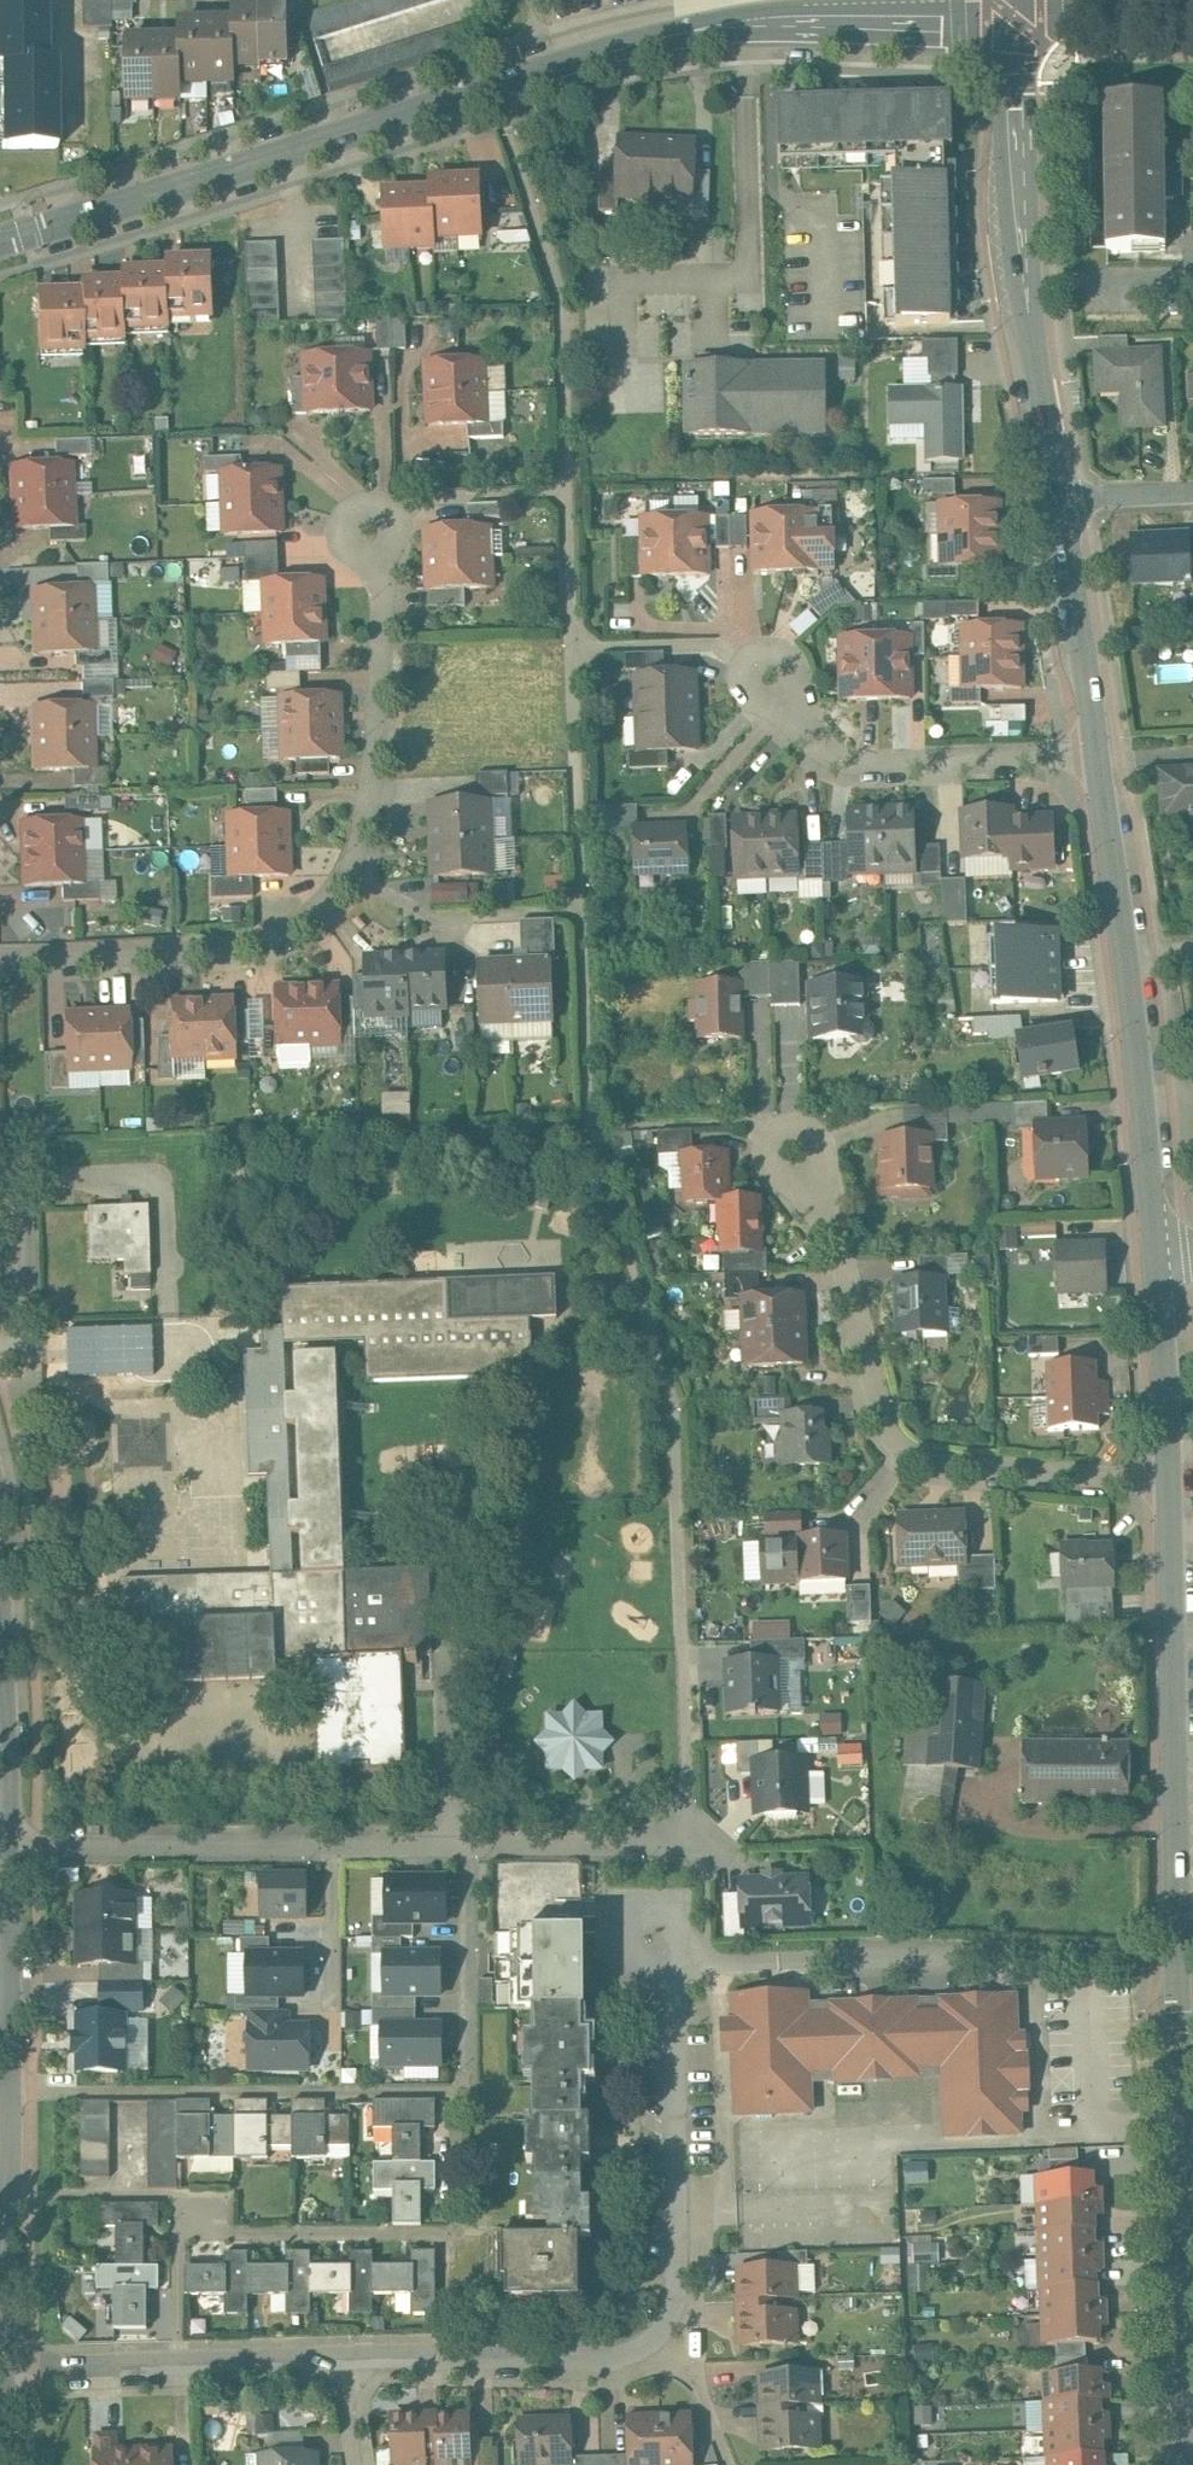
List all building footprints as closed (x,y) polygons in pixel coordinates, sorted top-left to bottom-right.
[(3,64),(45,64),(45,0),(0,0),(0,64),(3,64)] [(81,28),(111,28),(111,4),(110,0),(80,0),(81,28)] [(305,14),(314,41),(442,0),(349,0),(305,14)] [(260,65),(260,6),(249,6),(232,6),(232,23),(233,23),(233,65),(234,65),(260,65)] [(287,65),(287,6),(272,6),(260,6),(260,65),(271,65),(272,68),(275,68),(275,65),(287,65)] [(463,22),(322,67),(330,93),(472,48),(463,22)] [(190,23),(178,24),(178,41),(179,41),(180,81),(181,81),(207,80),(206,23),(190,23)] [(220,23),(206,23),(207,80),(234,80),(234,65),(233,65),(233,23),(232,23),(220,23)] [(136,41),(125,41),(125,98),(153,98),(153,41),(136,41)] [(180,81),(179,41),(178,41),(164,41),(153,41),(153,98),(181,98),(181,81),(180,81)] [(45,64),(3,64),(4,147),(55,146),(55,64),(45,64)] [(942,98),(860,101),(863,160),(896,159),(944,158),(944,147),(952,146),(951,99),(951,98),(943,98),(942,98)] [(1164,187),(1163,99),(1104,99),(1106,250),(1165,250),(1164,199),(1174,199),(1174,187),(1164,187)] [(781,162),(863,160),(860,101),(779,103),(781,162)] [(654,199),(657,146),(657,145),(657,141),(619,139),(617,196),(617,197),(654,199)] [(654,199),(667,199),(692,200),(694,143),(657,141),(654,199)] [(945,179),(944,158),(896,159),(896,180),(881,181),(885,321),(886,322),(896,323),(950,321),(946,179),(945,179)] [(618,169),(603,168),(601,168),(599,211),(616,212),(617,212),(617,211),(618,198),(617,197),(616,196),(618,169)] [(708,216),(709,189),(710,173),(693,172),(692,201),(691,201),(690,213),(690,215),(708,216)] [(433,238),(446,238),(482,236),(479,179),(430,181),(430,190),(431,190),(431,192),(433,238)] [(383,192),(384,219),(384,220),(385,250),(434,248),(434,239),(433,239),(431,190),(383,192)] [(313,241),(316,322),(347,320),(344,240),(313,241)] [(276,243),(245,244),(249,324),(280,323),(276,243)] [(212,317),(211,286),(210,259),(167,261),(167,270),(169,319),(212,317)] [(124,281),(126,329),(169,328),(169,319),(167,270),(123,272),(124,281)] [(80,283),(81,292),(83,341),(126,339),(126,329),(124,281),(80,283)] [(39,352),(83,350),(83,341),(81,292),(37,294),(39,352)] [(391,319),(377,320),(378,350),(392,350),(391,319)] [(391,319),(392,350),(406,349),(405,319),(391,319)] [(1099,354),(1128,353),(1127,337),(1098,338),(1099,354)] [(921,341),(921,351),(922,360),(927,360),(927,358),(958,357),(957,341),(921,341)] [(1124,427),(1163,426),(1159,351),(1128,353),(1096,354),(1098,393),(1101,393),(1100,383),(1122,382),(1124,427)] [(368,354),(361,354),(360,354),(337,355),(339,413),(370,411),(368,354)] [(305,356),(307,395),(308,414),(339,413),(336,355),(305,356)] [(958,377),(958,368),(958,367),(957,358),(927,359),(928,378),(958,377)] [(485,361),(424,364),(425,395),(487,392),(485,361)] [(747,365),(694,366),(687,366),(688,435),(748,435),(748,433),(825,433),(824,366),(747,366),(747,365)] [(961,459),(960,402),(960,401),(959,389),(954,389),(954,377),(930,378),(930,389),(889,390),(890,424),(925,424),(926,460),(961,459)] [(292,379),(292,397),(293,414),(307,414),(306,378),(292,379)] [(487,392),(425,395),(426,426),(468,424),(503,423),(507,419),(505,391),(487,392)] [(469,440),(503,438),(503,423),(468,424),(469,440)] [(90,439),(82,440),(55,441),(55,457),(91,456),(90,439)] [(244,457),(207,458),(208,473),(223,473),(245,472),(244,457)] [(14,498),(69,495),(70,495),(71,495),(70,464),(12,467),(14,498)] [(245,472),(223,473),(224,504),(281,502),(280,471),(245,472)] [(924,495),(951,494),(955,494),(955,480),(924,481),(924,495)] [(71,496),(17,498),(16,498),(14,498),(15,529),(72,527),(71,496)] [(652,500),(652,514),(699,512),(699,498),(652,500)] [(282,533),(281,502),(224,504),(225,535),(282,533)] [(500,504),(496,503),(495,503),(467,505),(467,519),(500,517),(500,504)] [(941,535),(942,535),(999,534),(998,503),(941,504),(941,535)] [(787,571),(803,571),(804,571),(833,570),(831,513),(786,514),(787,571)] [(754,514),(755,556),(755,572),(787,571),(785,514),(754,514)] [(676,576),(706,575),(707,575),(706,517),(675,518),(676,576)] [(731,548),(730,528),(730,517),(716,517),(717,548),(731,548)] [(747,517),(735,517),(730,517),(731,548),(747,548),(747,517)] [(644,576),(647,576),(648,576),(676,576),(674,518),(643,519),(644,576)] [(72,527),(62,527),(61,527),(49,528),(50,542),(85,540),(85,526),(72,527)] [(426,530),(427,546),(428,559),(490,556),(489,527),(426,530)] [(1192,580),(1192,533),(1136,534),(1137,581),(1192,580)] [(999,535),(950,535),(941,536),(942,567),(1000,566),(999,535)] [(622,541),(623,570),(623,577),(644,576),(643,540),(622,541)] [(278,543),(267,543),(244,544),(245,558),(278,557),(278,543)] [(265,582),(279,581),(279,580),(278,557),(245,559),(246,583),(263,582),(264,582),(265,582)] [(491,588),(490,564),(490,557),(427,559),(429,590),(491,588)] [(107,564),(76,566),(77,583),(108,582),(107,564)] [(265,582),(266,612),(266,613),(268,613),(323,611),(322,581),(322,580),(321,580),(265,582)] [(855,602),(841,585),(840,585),(836,580),(809,604),(821,617),(822,618),(838,604),(853,604),(855,602)] [(34,622),(59,621),(92,620),(91,589),(34,591),(34,622)] [(429,607),(458,606),(465,606),(464,589),(429,591),(429,607)] [(978,617),(978,608),(978,607),(978,603),(946,603),(946,617),(978,617)] [(323,611),(269,613),(268,613),(266,614),(267,644),(325,642),(323,611)] [(93,652),(93,640),(93,639),(92,620),(35,622),(36,654),(93,652)] [(909,624),(909,636),(909,655),(924,655),(924,624),(909,624)] [(964,658),(1006,657),(1021,657),(1021,626),(963,627),(964,658)] [(879,699),(910,699),(909,655),(909,636),(878,637),(879,699)] [(842,638),(843,700),(879,699),(878,637),(842,638)] [(320,643),(291,644),(286,644),(288,658),(321,657),(320,643)] [(111,651),(106,651),(75,652),(76,667),(112,665),(111,651)] [(664,670),(664,664),(663,653),(625,655),(626,671),(664,670)] [(964,689),(1009,689),(1022,688),(1021,657),(994,657),(964,658),(964,689)] [(267,674),(267,682),(267,683),(267,691),(301,689),(300,673),(267,674)] [(638,714),(676,713),(677,713),(695,712),(694,675),(636,677),(638,714)] [(82,698),(94,698),(95,698),(113,697),(113,680),(82,681),(82,698)] [(950,689),(950,692),(949,692),(950,704),(981,703),(981,689),(950,689)] [(340,727),(340,723),(340,722),(339,696),(282,698),(283,729),(340,727)] [(1026,735),(1025,704),(985,705),(985,736),(1026,735)] [(34,707),(34,728),(35,738),(92,737),(92,706),(34,707)] [(695,712),(686,713),(638,714),(639,752),(697,750),(695,712)] [(284,760),(305,760),(306,760),(341,759),(340,727),(283,729),(284,760)] [(93,769),(92,754),(92,753),(92,737),(34,738),(35,769),(93,769)] [(629,769),(646,769),(668,768),(667,751),(639,752),(639,751),(629,751),(629,769)] [(1161,757),(1161,817),(1192,817),(1192,757),(1161,757)] [(329,759),(310,760),(297,760),(297,775),(330,774),(329,759)] [(74,786),(95,786),(96,786),(105,786),(104,769),(73,769),(74,786)] [(477,796),(508,795),(507,773),(476,774),(477,796)] [(277,804),(277,802),(277,801),(277,790),(246,791),(247,805),(277,804)] [(64,812),(94,811),(98,811),(97,796),(64,798),(64,812)] [(489,802),(460,803),(459,803),(431,805),(433,843),(490,840),(489,802)] [(637,806),(618,807),(593,808),(594,831),(638,829),(637,806)] [(1013,857),(1011,811),(1011,809),(1008,809),(963,811),(965,859),(968,859),(1013,857)] [(912,810),(902,810),(901,810),(882,811),(884,869),(914,868),(912,810)] [(850,812),(850,836),(850,837),(852,870),(884,869),(882,811),(850,812)] [(287,813),(231,815),(229,816),(231,846),(288,844),(287,813)] [(727,849),(727,829),(726,815),(709,816),(711,850),(727,849)] [(765,819),(765,830),(767,876),(799,875),(796,818),(765,819)] [(764,819),(749,819),(734,820),(736,878),(767,876),(764,819)] [(1051,819),(1026,820),(1012,820),(1013,854),(1013,857),(1012,858),(1013,868),(1052,866),(1051,819)] [(98,820),(95,820),(95,821),(80,821),(81,852),(100,851),(99,821),(98,820)] [(23,854),(52,853),(53,853),(81,852),(79,821),(22,823),(23,854)] [(634,830),(636,861),(636,862),(636,873),(687,871),(686,828),(634,830)] [(434,877),(468,875),(492,874),(490,841),(433,843),(434,877)] [(822,878),(828,878),(844,878),(851,870),(850,844),(821,845),(822,878)] [(232,878),(263,877),(264,877),(289,876),(288,845),(231,847),(232,878)] [(805,845),(805,855),(805,856),(806,881),(822,881),(821,845),(805,845)] [(940,845),(930,845),(921,846),(922,875),(941,874),(940,845)] [(24,886),(68,884),(82,884),(80,853),(23,855),(24,886)] [(253,878),(238,878),(212,879),(213,898),(253,897),(253,878)] [(942,880),(943,906),(943,907),(944,923),(967,922),(965,879),(942,880)] [(62,885),(62,887),(62,888),(63,901),(99,900),(98,883),(63,885),(62,885)] [(457,886),(457,902),(457,903),(465,903),(464,885),(457,886)] [(456,886),(453,886),(435,887),(435,904),(457,903),(456,886)] [(528,962),(554,961),(555,961),(555,958),(553,920),(521,921),(520,921),(520,924),(521,952),(527,952),(528,962)] [(1062,934),(990,936),(991,970),(1063,967),(1062,934)] [(407,1010),(446,1009),(443,955),(405,957),(407,1010)] [(369,1016),(407,1014),(407,1010),(405,957),(367,958),(367,975),(369,1011),(369,1016)] [(512,1040),(523,1040),(524,1040),(553,1039),(550,961),(510,963),(512,1040)] [(799,962),(780,963),(769,963),(770,995),(770,996),(771,996),(771,997),(772,1006),(800,1005),(799,962)] [(509,963),(493,963),(478,964),(481,1041),(512,1040),(509,963)] [(723,977),(723,981),(723,984),(740,984),(741,997),(770,996),(768,963),(745,964),(745,969),(737,976),(723,977)] [(1063,967),(991,970),(992,1004),(1064,1001),(1063,967)] [(353,976),(354,998),(354,1011),(369,1011),(367,975),(353,976)] [(809,984),(811,1035),(811,1039),(853,1038),(859,1042),(866,1042),(871,1037),(871,1029),(866,1024),(864,982),(809,984)] [(691,1017),(692,1017),(692,1018),(698,1021),(698,1038),(741,1037),(740,984),(697,985),(697,1002),(691,1006),(691,1017)] [(339,986),(307,987),(310,1045),(341,1044),(340,1029),(339,998),(339,986)] [(311,1063),(310,1045),(307,987),(276,989),(278,1027),(279,1058),(279,1065),(311,1063)] [(354,998),(339,998),(340,1029),(355,1028),(354,1011),(354,998)] [(233,1000),(202,1001),(205,1058),(236,1057),(235,1042),(234,1012),(233,1000)] [(172,1036),(173,1060),(205,1058),(202,1001),(171,1002),(172,1036)] [(128,1021),(128,1011),(96,1013),(99,1070),(130,1069),(129,1052),(128,1021)] [(234,1012),(235,1042),(250,1042),(248,1011),(234,1012)] [(466,1039),(466,1025),(466,1024),(466,1012),(457,1013),(457,1024),(454,1025),(455,1040),(466,1039)] [(99,1070),(96,1013),(65,1014),(66,1052),(67,1071),(99,1070)] [(1024,1037),(1023,1017),(987,1019),(988,1033),(989,1039),(1017,1038),(1024,1037)] [(988,1033),(987,1019),(976,1020),(977,1034),(988,1033)] [(143,1051),(142,1020),(128,1021),(129,1052),(143,1051)] [(278,1027),(263,1028),(264,1058),(279,1058),(278,1027)] [(1040,1078),(1071,1073),(1072,1073),(1078,1071),(1070,1029),(1024,1037),(1017,1038),(1023,1076),(1039,1074),(1040,1078)] [(172,1036),(157,1037),(159,1080),(174,1079),(173,1060),(172,1036)] [(66,1052),(50,1052),(51,1088),(68,1088),(67,1071),(66,1052)] [(237,1070),(237,1061),(207,1061),(207,1070),(237,1070)] [(396,1102),(393,1102),(392,1102),(386,1103),(386,1114),(408,1113),(407,1096),(396,1096),(396,1102)] [(946,1107),(947,1126),(1014,1123),(1014,1128),(1034,1127),(1034,1122),(1050,1121),(1049,1103),(1013,1104),(946,1107)] [(932,1143),(948,1142),(947,1126),(946,1107),(908,1107),(909,1137),(932,1136),(932,1143)] [(1034,1127),(1036,1181),(1089,1180),(1087,1120),(1050,1121),(1034,1122),(1034,1127)] [(658,1131),(658,1137),(659,1155),(692,1153),(691,1130),(658,1131)] [(932,1136),(909,1137),(881,1138),(882,1171),(879,1172),(880,1196),(902,1195),(902,1198),(930,1197),(930,1190),(934,1190),(932,1143),(932,1136)] [(721,1153),(704,1153),(685,1154),(687,1201),(727,1200),(726,1181),(721,1176),(721,1153)] [(757,1199),(739,1200),(738,1200),(722,1200),(723,1252),(759,1251),(757,1199)] [(115,1261),(145,1260),(146,1260),(151,1259),(149,1206),(87,1208),(87,1225),(96,1225),(97,1245),(114,1244),(115,1261)] [(1022,1224),(1022,1230),(1022,1231),(1023,1238),(1056,1236),(1056,1223),(1022,1224)] [(1057,1246),(1058,1278),(1059,1290),(1087,1289),(1087,1292),(1105,1291),(1103,1244),(1057,1246)] [(724,1274),(763,1273),(767,1273),(766,1250),(759,1250),(759,1251),(758,1252),(723,1253),(724,1274)] [(948,1256),(941,1256),(919,1257),(920,1280),(941,1280),(942,1281),(949,1281),(949,1280),(948,1256)] [(151,1260),(130,1261),(129,1261),(125,1261),(125,1275),(152,1273),(151,1260)] [(759,1297),(759,1286),(758,1273),(724,1275),(725,1300),(743,1299),(744,1298),(759,1297)] [(558,1318),(556,1291),(556,1290),(556,1277),(282,1288),(284,1329),(263,1330),(264,1344),(365,1341),(367,1382),(533,1375),(531,1319),(558,1318)] [(943,1331),(942,1295),(942,1294),(941,1280),(898,1282),(899,1333),(901,1333),(907,1339),(916,1339),(922,1332),(943,1331)] [(744,1298),(745,1332),(802,1330),(801,1296),(744,1298)] [(804,1363),(802,1330),(745,1332),(746,1365),(792,1364),(793,1364),(804,1363)] [(1058,1355),(1058,1351),(1057,1338),(1029,1339),(1030,1355),(1058,1355)] [(264,1345),(264,1351),(244,1352),(249,1475),(268,1475),(272,1572),(276,1658),(277,1659),(278,1659),(313,1658),(317,1773),(354,1771),(354,1765),(369,1765),(369,1771),(406,1769),(402,1654),(432,1653),(428,1568),(344,1571),(336,1354),(295,1356),(296,1396),(285,1397),(283,1344),(264,1345)] [(1032,1368),(1033,1382),(1033,1398),(1048,1397),(1051,1398),(1097,1396),(1096,1362),(1047,1364),(1046,1368),(1032,1368)] [(1108,1395),(1108,1392),(1108,1391),(1107,1381),(1097,1382),(1097,1395),(1108,1395)] [(751,1424),(763,1424),(783,1423),(783,1416),(789,1415),(788,1396),(751,1398),(751,1424)] [(1097,1396),(1073,1397),(1072,1397),(1048,1398),(1049,1430),(1098,1428),(1097,1396)] [(1108,1396),(1098,1396),(1097,1396),(1098,1414),(1108,1414),(1108,1396)] [(828,1437),(827,1435),(826,1435),(822,1430),(821,1414),(783,1416),(784,1440),(779,1445),(779,1449),(780,1458),(785,1463),(785,1466),(829,1464),(828,1437)] [(801,1537),(800,1521),(800,1520),(800,1513),(767,1514),(767,1539),(797,1539),(797,1537),(801,1537)] [(966,1563),(965,1529),(965,1528),(964,1515),(898,1518),(900,1565),(966,1563)] [(846,1581),(845,1551),(844,1536),(797,1538),(799,1583),(846,1581)] [(767,1540),(768,1553),(798,1552),(797,1539),(767,1540)] [(1070,1604),(1090,1603),(1113,1602),(1111,1547),(1086,1547),(1082,1544),(1071,1544),(1067,1548),(1063,1548),(1065,1605),(1069,1606),(1070,1604)] [(507,1577),(506,1552),(435,1556),(436,1581),(507,1577)] [(959,1591),(984,1590),(985,1590),(996,1590),(994,1556),(966,1557),(966,1563),(958,1563),(959,1591)] [(154,1683),(154,1685),(275,1680),(276,1679),(277,1679),(272,1573),(121,1579),(124,1664),(152,1663),(153,1683),(154,1683)] [(872,1621),(870,1584),(847,1585),(848,1622),(872,1621)] [(893,1626),(904,1613),(892,1601),(880,1614),(893,1626)] [(1070,1628),(1078,1628),(1079,1628),(1114,1627),(1113,1603),(1070,1604),(1070,1628)] [(805,1640),(805,1647),(805,1648),(806,1660),(805,1660),(805,1671),(837,1670),(835,1639),(805,1640)] [(751,1660),(767,1660),(768,1660),(776,1660),(776,1661),(805,1660),(804,1640),(751,1642),(751,1660)] [(727,1662),(727,1664),(727,1665),(729,1713),(751,1712),(751,1714),(753,1714),(756,1714),(756,1712),(777,1711),(776,1660),(727,1662)] [(979,1769),(983,1696),(984,1687),(932,1682),(927,1766),(979,1769)] [(574,1706),(564,1717),(549,1717),(549,1732),(538,1743),(549,1754),(549,1768),(564,1768),(575,1779),(585,1768),(600,1768),(600,1717),(585,1717),(574,1706)] [(929,1729),(917,1728),(908,1728),(906,1763),(911,1764),(911,1765),(926,1766),(927,1766),(929,1729)] [(758,1742),(746,1743),(736,1743),(738,1774),(755,1773),(755,1761),(758,1761),(758,1742)] [(1129,1745),(1072,1744),(1022,1743),(1021,1782),(1016,1782),(1016,1784),(1016,1791),(1021,1791),(1021,1803),(1118,1803),(1127,1803),(1129,1745)] [(803,1760),(792,1760),(755,1762),(758,1814),(805,1812),(803,1760)] [(903,1818),(905,1819),(918,1821),(924,1784),(928,1784),(931,1768),(931,1767),(930,1767),(913,1766),(911,1766),(903,1818)] [(946,1826),(949,1809),(955,1768),(931,1767),(928,1784),(924,1784),(918,1820),(918,1821),(946,1826)] [(492,1933),(511,1933),(569,1932),(569,1917),(581,1916),(580,1863),(492,1863),(492,1933)] [(306,1917),(306,1882),(306,1881),(306,1876),(261,1876),(261,1914),(261,1917),(306,1917)] [(444,1878),(387,1878),(387,1917),(387,1923),(413,1923),(444,1923),(444,1878)] [(804,1891),(804,1884),(804,1883),(803,1880),(782,1881),(781,1879),(763,1880),(763,1881),(762,1881),(741,1882),(743,1927),(805,1925),(805,1914),(810,1907),(810,1898),(810,1897),(804,1891)] [(723,1895),(725,1936),(725,1938),(744,1936),(744,1928),(742,1927),(741,1894),(723,1895)] [(134,1897),(76,1898),(76,1932),(134,1932),(134,1897)] [(387,1923),(387,1917),(372,1917),(372,1938),(401,1938),(413,1938),(413,1923),(387,1923)] [(134,1964),(134,1932),(76,1932),(76,1965),(100,1965),(134,1964)] [(584,1964),(584,1932),(569,1932),(511,1933),(511,2010),(534,2009),(581,2009),(584,2009),(584,1977),(587,1977),(587,1964),(584,1964)] [(269,1954),(269,1938),(240,1938),(240,1954),(248,1954),(269,1954)] [(401,1953),(401,1938),(372,1938),(372,1955),(384,1955),(384,1953),(401,1953)] [(384,1953),(384,1955),(372,1955),(373,1994),(384,1994),(384,1996),(416,1996),(440,1996),(440,1953),(401,1953),(384,1953)] [(278,1996),(303,1996),(302,1954),(269,1954),(248,1954),(248,1996),(278,1996)] [(100,1965),(100,1983),(143,1982),(143,1964),(134,1964),(100,1965)] [(479,2009),(486,2009),(493,2009),(492,1980),(485,1980),(479,1980),(479,2009)] [(143,2010),(143,1982),(100,1983),(100,2010),(143,2010)] [(1030,1992),(817,2001),(816,1988),(735,1991),(736,2019),(725,2020),(727,2056),(740,2056),(742,2117),(818,2114),(816,2082),(944,2077),(945,2123),(946,2136),(1035,2132),(1030,1992)] [(384,1996),(384,1994),(373,1994),(373,2011),(416,2011),(416,1996),(384,1996)] [(251,2011),(278,2011),(278,1996),(248,1996),(236,1996),(236,2011),(251,2011)] [(582,2079),(590,2079),(590,2036),(581,2036),(581,2009),(534,2009),(534,2036),(526,2037),(527,2080),(534,2080),(534,2100),(582,2100),(582,2079)] [(278,2011),(251,2011),(251,2028),(287,2028),(287,2011),(278,2011)] [(416,2011),(373,2011),(373,2026),(382,2026),(416,2026),(416,2011)] [(124,2017),(119,2017),(76,2017),(76,2035),(70,2035),(70,2054),(76,2054),(76,2072),(122,2072),(124,2072),(124,2017)] [(382,2066),(440,2066),(440,2026),(416,2026),(382,2026),(382,2066)] [(250,2068),(308,2068),(307,2028),(287,2028),(251,2028),(250,2028),(250,2031),(246,2036),(246,2040),(246,2043),(250,2047),(250,2068)] [(436,2129),(436,2101),(374,2100),(374,2129),(394,2129),(393,2164),(421,2164),(422,2129),(436,2129)] [(535,2164),(535,2183),(583,2183),(583,2163),(591,2163),(591,2119),(582,2119),(582,2100),(534,2100),(535,2120),(529,2120),(529,2164),(535,2164)] [(82,2101),(82,2117),(110,2117),(111,2101),(82,2101)] [(150,2101),(150,2116),(178,2116),(178,2101),(150,2101)] [(178,2145),(178,2160),(235,2160),(235,2116),(212,2116),(212,2101),(178,2101),(178,2116),(178,2130),(178,2145)] [(293,2117),(268,2117),(268,2101),(235,2101),(235,2116),(235,2160),(269,2160),(269,2146),(293,2147),(293,2117)] [(325,2117),(325,2101),(293,2101),(293,2117),(293,2147),(293,2159),(326,2159),(326,2146),(350,2146),(350,2117),(325,2117)] [(178,2130),(178,2116),(150,2116),(150,2131),(178,2130)] [(110,2132),(110,2117),(82,2117),(82,2132),(110,2132)] [(178,2145),(178,2130),(150,2131),(150,2145),(178,2145)] [(110,2148),(110,2132),(82,2132),(82,2147),(110,2148)] [(178,2160),(178,2145),(150,2145),(150,2160),(178,2160)] [(110,2163),(110,2148),(82,2147),(82,2163),(110,2163)] [(1040,2176),(1079,2175),(1078,2149),(1049,2150),(1050,2161),(1040,2162),(1040,2176)] [(178,2175),(178,2160),(150,2160),(150,2175),(178,2175)] [(110,2178),(110,2163),(82,2163),(82,2178),(110,2178)] [(421,2164),(393,2164),(374,2164),(374,2191),(394,2191),(394,2226),(422,2226),(422,2191),(437,2191),(437,2164),(421,2164)] [(1040,2176),(1041,2204),(1098,2202),(1098,2189),(1091,2189),(1091,2174),(1079,2175),(1040,2176)] [(178,2190),(178,2175),(150,2175),(150,2190),(178,2190)] [(550,2226),(550,2240),(487,2241),(487,2282),(492,2282),(492,2302),(580,2302),(580,2262),(592,2262),(592,2203),(583,2203),(583,2183),(535,2183),(535,2204),(528,2204),(528,2227),(550,2226)] [(1098,2202),(1041,2204),(1043,2232),(1091,2230),(1093,2230),(1092,2215),(1099,2215),(1098,2202)] [(160,2228),(160,2218),(160,2204),(98,2204),(98,2219),(98,2228),(118,2228),(118,2266),(147,2266),(147,2228),(160,2228)] [(1092,2245),(1091,2230),(1043,2232),(1041,2232),(1042,2260),(1099,2258),(1098,2244),(1092,2245)] [(910,2238),(911,2263),(939,2262),(938,2237),(910,2238)] [(413,2266),(374,2266),(374,2295),(414,2295),(414,2314),(436,2314),(436,2251),(413,2251),(413,2266)] [(374,2266),(374,2252),(351,2253),(351,2267),(311,2267),(311,2295),(351,2295),(351,2314),(374,2314),(374,2295),(374,2266)] [(779,2253),(779,2265),(779,2266),(779,2267),(808,2266),(807,2252),(779,2253)] [(248,2268),(248,2295),(288,2295),(288,2314),(311,2314),(311,2295),(311,2267),(311,2253),(287,2253),(287,2268),(248,2268)] [(225,2296),(225,2315),(248,2315),(248,2295),(248,2268),(248,2254),(225,2254),(225,2267),(186,2267),(186,2296),(225,2296)] [(1099,2258),(1042,2260),(1043,2288),(1045,2288),(1093,2286),(1093,2271),(1100,2271),(1099,2258)] [(160,2289),(160,2266),(102,2267),(99,2267),(99,2289),(115,2289),(115,2330),(148,2330),(148,2289),(160,2289)] [(793,2267),(775,2268),(741,2269),(742,2300),(740,2301),(740,2302),(794,2299),(793,2267)] [(1045,2288),(1046,2315),(1102,2313),(1102,2300),(1095,2300),(1095,2285),(1093,2286),(1045,2288)] [(794,2344),(793,2313),(793,2312),(780,2313),(779,2300),(740,2302),(742,2346),(794,2344)] [(1046,2315),(1047,2344),(1056,2343),(1085,2342),(1097,2342),(1096,2327),(1103,2326),(1102,2313),(1046,2315)] [(1056,2343),(1057,2358),(1085,2357),(1085,2342),(1056,2343)] [(1057,2373),(1086,2372),(1085,2357),(1057,2358),(1057,2373)] [(1048,2373),(1049,2402),(1098,2400),(1106,2399),(1105,2386),(1099,2386),(1098,2371),(1086,2372),(1057,2373),(1048,2373)] [(762,2407),(784,2406),(801,2406),(802,2405),(817,2404),(815,2372),(763,2375),(764,2406),(762,2406),(762,2407)] [(1049,2402),(1047,2402),(1048,2429),(1105,2427),(1105,2414),(1098,2414),(1098,2400),(1049,2402)] [(802,2418),(801,2406),(762,2408),(764,2451),(817,2449),(816,2418),(802,2418)] [(437,2417),(438,2454),(438,2464),(470,2464),(469,2416),(437,2417)] [(392,2418),(393,2464),(425,2464),(424,2454),(423,2417),(392,2418)] [(437,2417),(423,2417),(424,2454),(438,2454),(437,2417)] [(628,2419),(629,2455),(630,2464),(692,2464),(690,2417),(628,2419)] [(520,2464),(571,2462),(571,2458),(569,2421),(518,2423),(520,2464)] [(1050,2457),(1051,2457),(1100,2455),(1099,2441),(1106,2440),(1105,2427),(1048,2429),(1050,2457)] [(97,2453),(95,2453),(95,2464),(131,2464),(131,2452),(116,2453),(115,2435),(97,2436),(97,2453)] [(479,2464),(493,2464),(493,2439),(478,2440),(479,2464)] [(172,2451),(131,2452),(131,2464),(172,2464),(172,2451)] [(262,2464),(315,2464),(315,2454),(262,2456),(262,2464)] [(629,2455),(600,2457),(600,2464),(630,2464),(629,2455)] [(1101,2455),(1100,2455),(1051,2457),(1052,2464),(1102,2464),(1101,2455)] [(571,2464),(600,2464),(600,2457),(571,2458),(571,2462),(571,2464)]
